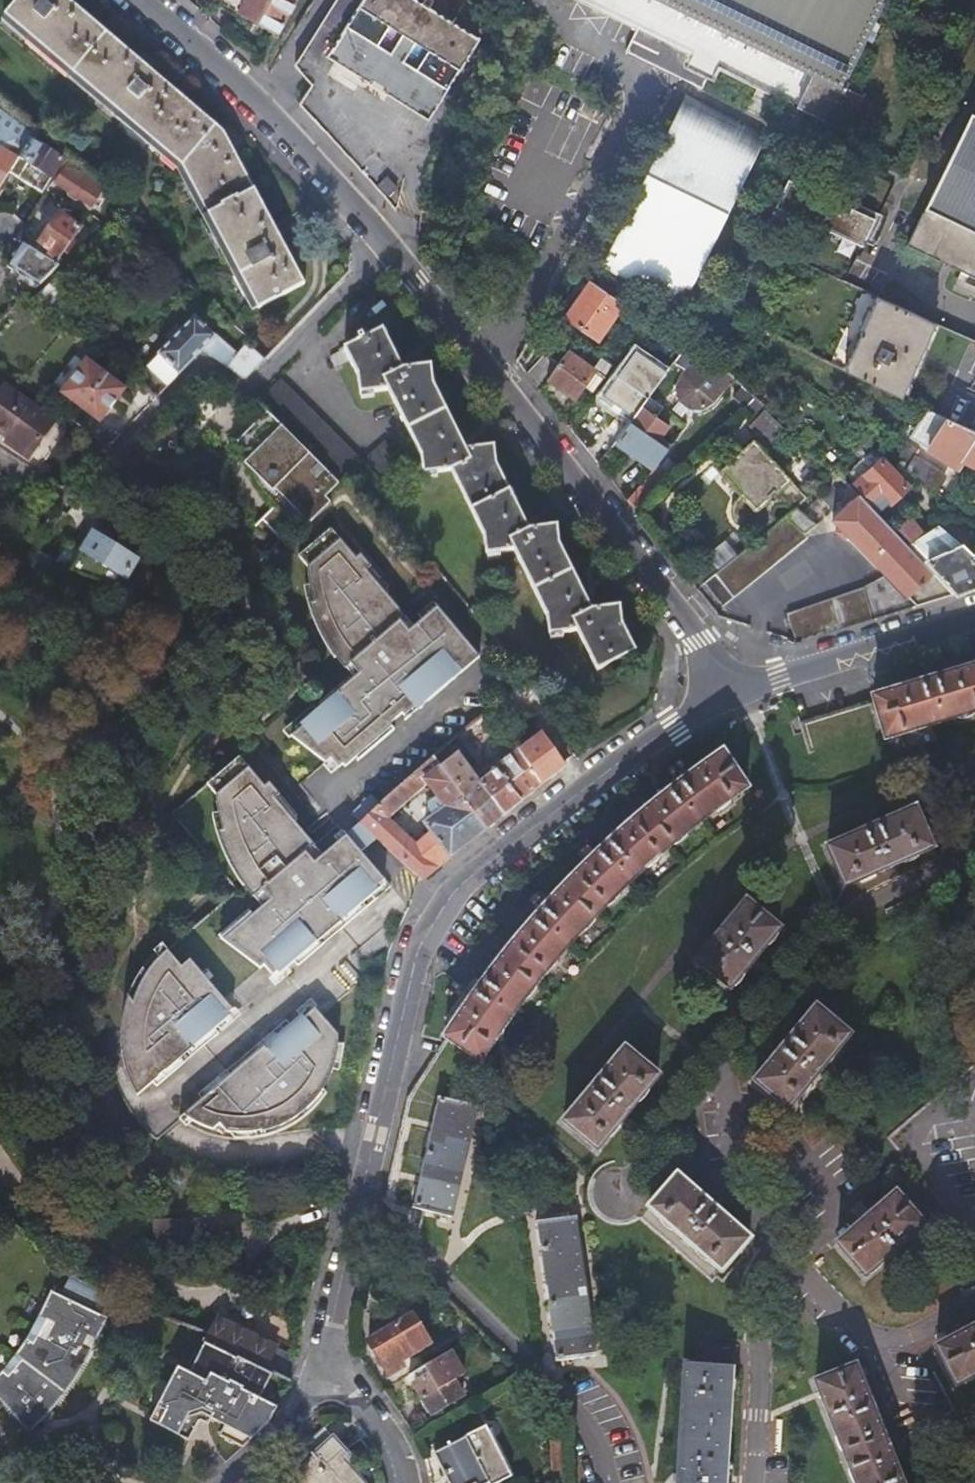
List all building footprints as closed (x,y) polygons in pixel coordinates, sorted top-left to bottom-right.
[(0,16),(0,17),(175,165),(256,312),(303,287),(275,236),(238,169),(218,134),(170,93),(81,18),(60,0),(13,0),(0,16)] [(219,4),(240,18),(243,12),(279,32),(297,0),(221,0),(219,4)] [(509,19),(518,1),(517,0),(337,0),(297,66),(315,87),(301,108),(339,149),(351,162),(404,220),(509,19)] [(650,44),(646,52),(688,72),(692,64),(718,77),(724,65),(851,127),(867,96),(851,88),(855,81),(851,79),(891,0),(591,0),(656,32),(650,44)] [(768,133),(682,101),(622,264),(708,296),(768,133)] [(919,220),(906,246),(974,279),(974,116),(970,114),(919,220)] [(12,121),(0,142),(0,185),(10,166),(28,132),(12,121)] [(51,150),(28,132),(10,166),(16,169),(10,182),(38,196),(56,161),(48,156),(51,150)] [(52,186),(85,209),(97,189),(63,164),(52,186)] [(783,207),(869,248),(882,221),(796,180),(783,207)] [(97,189),(85,209),(91,212),(103,194),(97,189)] [(44,260),(46,262),(56,268),(62,263),(58,261),(79,231),(58,217),(37,246),(48,254),(44,260)] [(58,261),(62,263),(89,238),(79,231),(58,261)] [(44,260),(39,256),(36,261),(17,249),(5,268),(35,288),(50,274),(42,268),(46,262),(44,260)] [(596,332),(620,297),(590,277),(589,276),(565,311),(596,332)] [(46,283),(30,298),(49,312),(62,297),(46,283)] [(933,321),(885,299),(851,372),(897,396),(907,400),(942,326),(933,321)] [(637,324),(645,314),(628,303),(621,313),(637,324)] [(243,380),(262,361),(244,344),(236,352),(219,335),(216,339),(195,318),(148,366),(170,387),(205,351),(243,380)] [(380,329),(334,354),(341,366),(350,360),(357,374),(360,395),(388,390),(422,455),(425,476),(452,473),(485,534),(489,555),(515,552),(548,614),(552,636),(577,632),(598,671),(635,651),(623,627),(620,605),(592,610),(558,546),(554,525),(529,530),(495,467),(491,444),(465,449),(430,382),(427,364),(402,369),(380,329)] [(738,340),(727,334),(716,362),(725,369),(738,340)] [(647,393),(667,366),(635,343),(596,398),(613,410),(616,406),(631,416),(645,397),(647,393)] [(538,347),(524,369),(541,390),(559,361),(538,347)] [(590,363),(567,349),(559,361),(541,390),(544,395),(549,400),(559,413),(590,363)] [(725,369),(716,362),(706,356),(697,349),(682,373),(680,385),(682,397),(692,404),(707,402),(718,392),(731,373),(725,369)] [(127,390),(89,362),(65,394),(102,422),(127,390)] [(263,401),(348,477),(357,467),(366,456),(281,380),(263,401)] [(759,392),(741,380),(732,391),(748,402),(759,392)] [(3,395),(0,392),(0,449),(26,466),(56,422),(7,390),(3,395)] [(759,392),(748,402),(757,413),(749,421),(768,442),(787,424),(759,392)] [(631,416),(617,434),(658,462),(662,455),(672,440),(661,433),(666,425),(650,415),(657,405),(645,397),(631,416)] [(305,520),(307,522),(327,499),(326,498),(340,484),(267,410),(260,417),(237,440),(253,457),(245,465),(254,474),(257,483),(261,490),(276,507),(263,520),(283,541),(305,520)] [(944,417),(926,450),(958,466),(963,458),(974,464),(974,431),(944,417)] [(793,449),(803,441),(791,429),(782,437),(793,449)] [(391,439),(366,456),(383,479),(408,461),(391,439)] [(800,499),(803,497),(753,439),(719,468),(742,495),(738,501),(737,506),(736,509),(736,513),(740,519),(743,523),(746,525),(751,525),(756,523),(759,523),(761,523),(763,524),(765,524),(768,526),(800,499)] [(876,456),(850,484),(867,500),(877,490),(888,500),(904,483),(876,456)] [(944,477),(910,457),(902,470),(935,491),(944,477)] [(673,473),(658,462),(648,476),(647,477),(657,488),(673,473)] [(879,520),(845,488),(839,494),(848,503),(830,522),(918,605),(956,592),(890,530),(879,520)] [(327,499),(307,522),(309,524),(331,503),(327,499)] [(768,526),(706,579),(725,602),(808,531),(805,527),(816,517),(800,499),(768,526)] [(906,514),(894,526),(914,544),(925,532),(906,514)] [(961,590),(974,585),(974,555),(973,556),(960,543),(958,545),(934,524),(925,532),(914,544),(961,590)] [(309,570),(311,585),(304,586),(311,613),(321,638),(334,658),(339,654),(346,664),(348,666),(344,669),(354,680),(351,683),(349,679),(318,704),(321,708),(316,712),(312,707),(282,732),(288,740),(291,738),(312,750),(331,759),(323,766),(331,775),(343,765),(345,768),(356,759),(358,762),(395,732),(392,729),(405,718),(408,721),(481,659),(434,603),(419,616),(423,621),(414,629),(385,593),(389,589),(372,568),(361,555),(356,560),(332,530),(299,558),(309,570)] [(79,549),(69,542),(57,561),(73,570),(73,571),(89,577),(91,575),(98,579),(98,581),(122,590),(139,562),(101,538),(90,531),(79,549)] [(789,613),(799,642),(842,629),(912,607),(880,577),(869,587),(789,613)] [(873,698),(873,701),(799,724),(809,756),(882,734),(885,739),(974,711),(974,667),(873,698)] [(547,713),(530,680),(505,700),(510,711),(520,735),(527,729),(526,726),(547,713)] [(510,711),(505,700),(480,722),(487,730),(510,711)] [(487,730),(480,722),(455,742),(477,769),(502,749),(487,730)] [(542,786),(565,767),(540,737),(517,755),(542,786)] [(474,1057),(478,1060),(489,1046),(523,1000),(560,956),(578,935),(630,883),(679,839),(715,812),(746,789),(721,754),(681,783),(669,793),(634,821),(601,850),(587,862),(555,896),(543,907),(538,913),(511,945),(475,989),(458,1012),(442,1035),(445,1038),(474,1057)] [(478,786),(503,817),(542,786),(517,755),(478,786)] [(454,756),(438,769),(442,775),(452,787),(486,831),(503,817),(478,786),(470,775),(454,756)] [(275,800),(280,796),(269,783),(263,788),(238,759),(206,786),(216,799),(217,807),(219,816),(221,828),(231,857),(240,872),(247,884),(256,896),(251,900),(260,910),(252,916),(248,911),(218,937),(253,980),(265,969),(271,976),(267,979),(274,987),(290,973),(286,968),(293,963),(297,968),(345,928),(341,923),(349,916),(353,921),(392,889),(385,881),(362,853),(347,836),(343,831),(333,839),(338,844),(322,857),(314,864),(305,853),(314,846),(293,821),(275,800)] [(438,769),(431,761),(378,805),(367,814),(370,818),(384,835),(392,844),(423,882),(424,881),(444,865),(486,831),(452,787),(416,815),(429,833),(414,838),(394,813),(442,775),(438,769)] [(275,800),(293,821),(297,817),(280,796),(275,800)] [(367,814),(378,805),(371,797),(351,813),(361,825),(370,818),(367,814)] [(914,807),(828,848),(846,886),(933,846),(914,807)] [(221,828),(219,816),(213,817),(220,844),(231,870),(242,888),(247,884),(240,872),(231,857),(221,828)] [(384,835),(370,818),(361,825),(347,836),(362,853),(384,835)] [(314,864),(322,857),(314,846),(305,853),(314,864)] [(747,902),(699,960),(728,985),(777,926),(747,902)] [(153,953),(158,959),(157,960),(149,971),(142,967),(130,990),(123,1014),(120,1039),(122,1068),(130,1066),(134,1078),(140,1091),(152,1081),(156,1087),(195,1054),(191,1049),(196,1045),(199,1043),(203,1047),(217,1035),(213,1030),(217,1027),(221,1032),(242,1015),(236,1007),(232,1011),(207,981),(212,977),(205,969),(200,973),(189,960),(180,967),(166,950),(162,944),(153,953)] [(339,1035),(315,1007),(318,1005),(311,997),(296,1011),(300,1016),(288,1025),(284,1020),(225,1071),(229,1075),(220,1083),(216,1078),(207,1086),(211,1091),(176,1120),(183,1126),(188,1129),(192,1122),(204,1128),(213,1130),(222,1123),(229,1131),(233,1131),(232,1140),(234,1140),(256,1137),(276,1131),(295,1122),(312,1109),(327,1094),(321,1088),(327,1081),(332,1074),(333,1074),(334,1071),(340,1072),(344,1044),(338,1044),(339,1035)] [(814,1007),(756,1080),(789,1107),(848,1033),(814,1007)] [(394,1149),(383,1200),(452,1216),(476,1105),(447,1098),(474,1057),(445,1038),(441,1043),(405,1097),(394,1149)] [(626,1050),(566,1125),(599,1151),(659,1076),(626,1050)] [(679,1175),(652,1210),(726,1268),(754,1235),(679,1175)] [(896,1190),(838,1239),(866,1273),(924,1223),(896,1190)] [(580,1218),(541,1223),(557,1362),(596,1358),(580,1218)] [(155,1246),(186,1246),(185,1220),(155,1220),(155,1246)] [(39,1324),(25,1346),(12,1363),(0,1374),(0,1399),(29,1435),(68,1394),(90,1364),(111,1320),(103,1316),(112,1295),(76,1280),(73,1278),(63,1301),(52,1297),(39,1324)] [(411,1312),(365,1342),(389,1381),(409,1368),(406,1364),(432,1347),(411,1312)] [(267,1367),(279,1346),(223,1319),(212,1335),(209,1339),(267,1367)] [(934,1348),(954,1385),(974,1374),(974,1327),(934,1348)] [(195,1440),(204,1421),(212,1425),(215,1418),(231,1426),(226,1436),(254,1450),(261,1443),(281,1405),(262,1396),(273,1371),(267,1367),(209,1339),(203,1355),(198,1352),(190,1369),(181,1365),(154,1421),(195,1440)] [(686,1365),(679,1482),(728,1482),(736,1345),(698,1343),(697,1366),(686,1365)] [(273,1371),(293,1380),(302,1357),(279,1346),(267,1367),(273,1371)] [(466,1373),(452,1350),(428,1365),(418,1370),(423,1379),(416,1384),(434,1413),(465,1394),(456,1379),(466,1373)] [(886,1450),(855,1366),(815,1381),(855,1482),(900,1482),(886,1450)] [(950,1409),(918,1425),(925,1439),(958,1423),(950,1409)] [(551,1419),(554,1482),(555,1482),(564,1480),(560,1412),(551,1419)] [(488,1464),(469,1434),(439,1453),(458,1482),(462,1482),(488,1464)] [(349,1455),(333,1437),(286,1482),(363,1482),(359,1478),(366,1472),(349,1455)] [(482,1471),(465,1482),(489,1482),(482,1471)]
